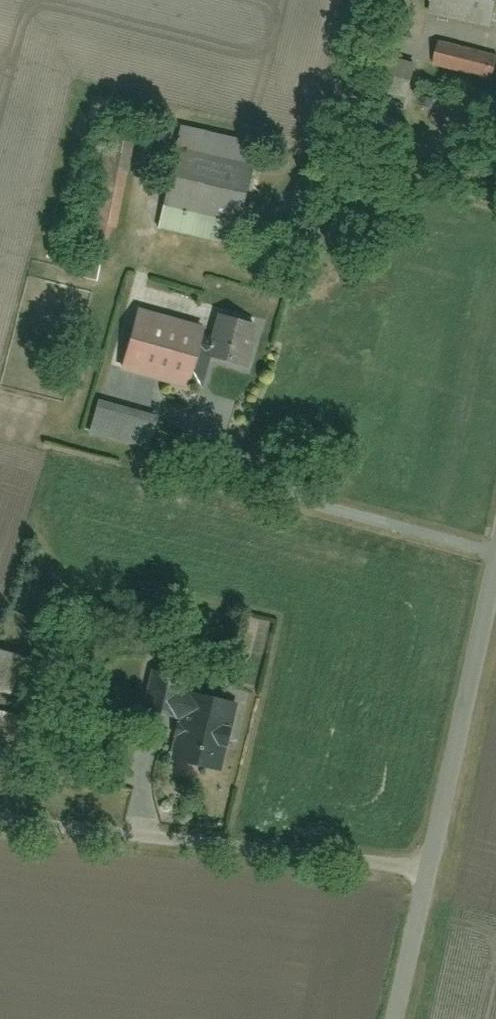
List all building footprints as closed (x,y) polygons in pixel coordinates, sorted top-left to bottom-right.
[(429,21),(488,34),(495,0),(433,0),(429,21)] [(436,71),(492,87),(495,73),(495,61),(443,46),(436,71)] [(186,122),(158,226),(237,248),(266,144),(186,122)] [(140,305),(120,369),(189,391),(209,327),(140,305)] [(207,357),(250,370),(263,326),(220,313),(207,357)] [(102,407),(93,433),(152,452),(161,426),(102,407)] [(244,618),(230,683),(257,689),(272,624),(244,618)] [(36,704),(49,663),(0,647),(0,692),(36,704)] [(189,695),(175,758),(219,768),(234,705),(189,695)] [(15,755),(21,726),(0,722),(0,752),(15,755)]
